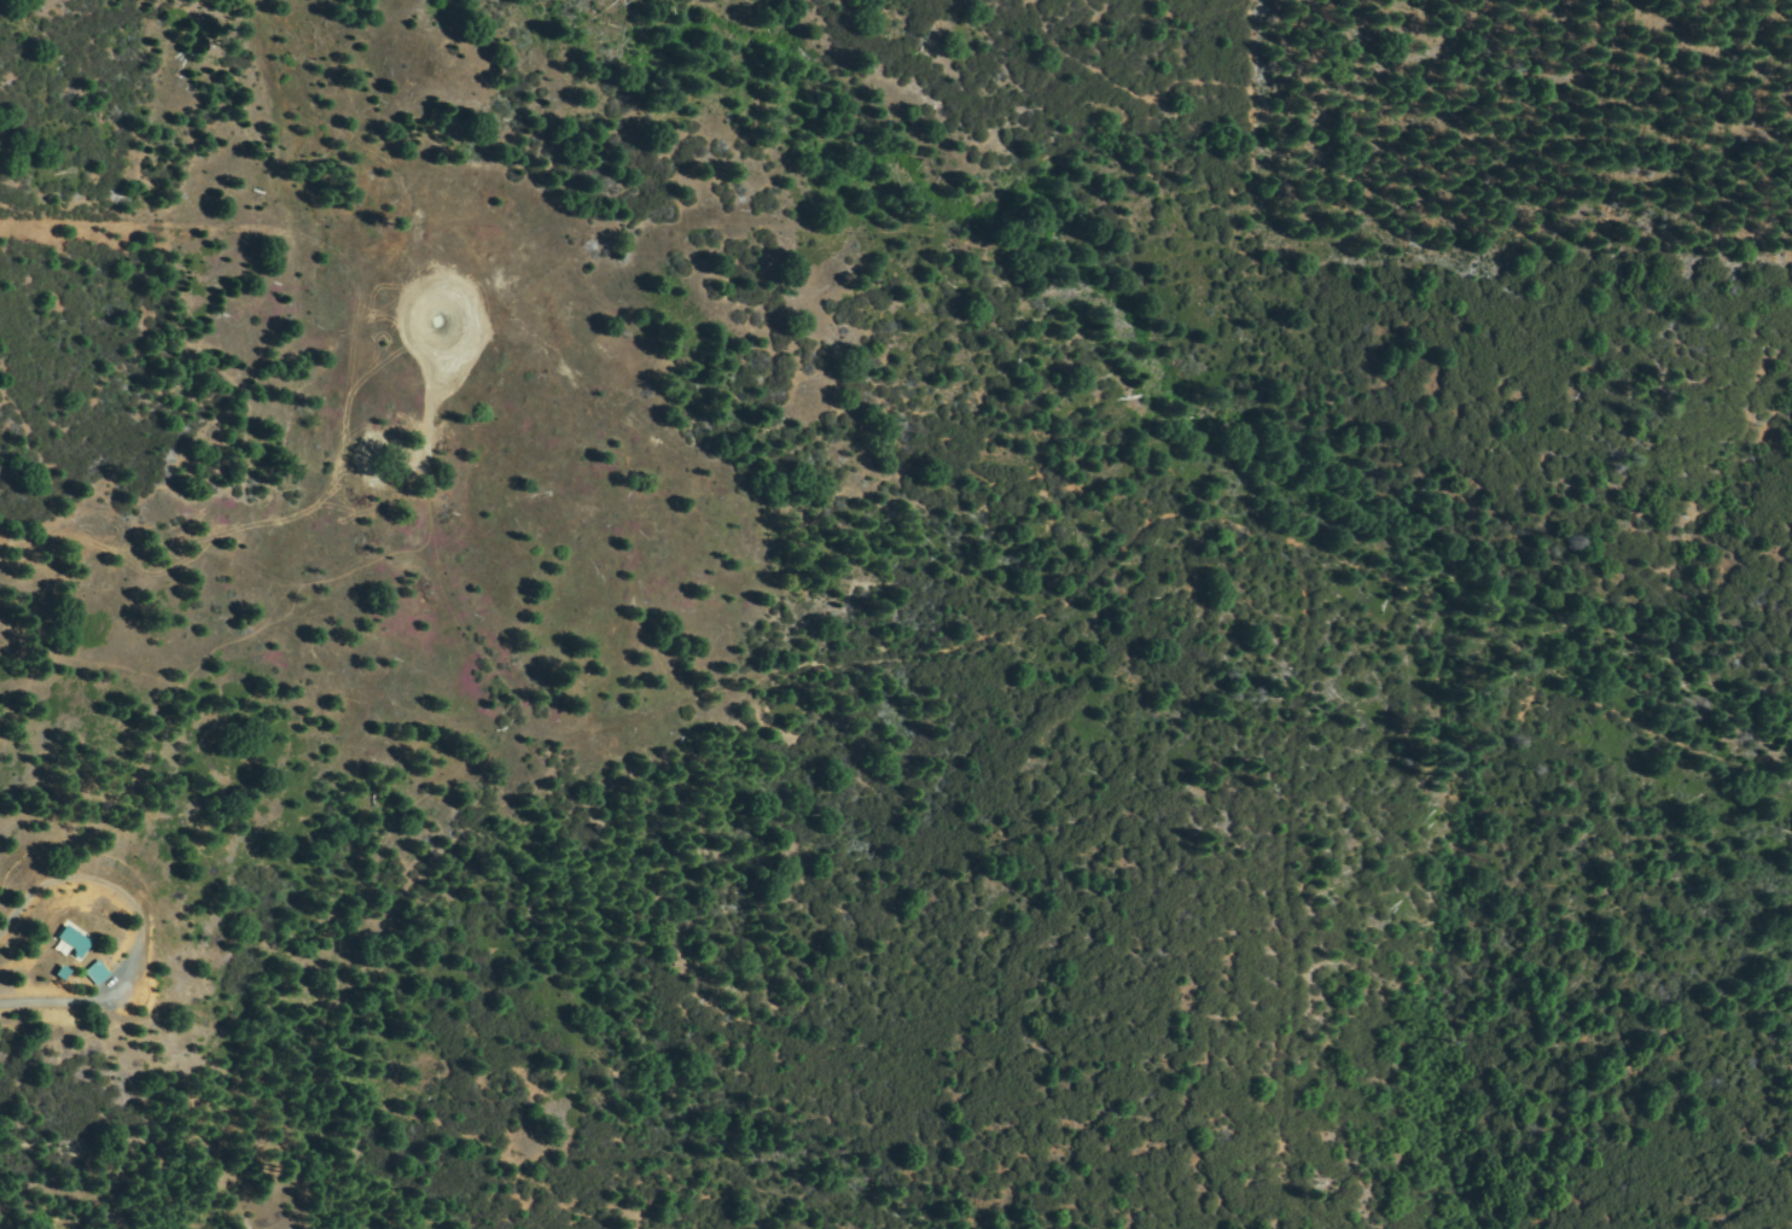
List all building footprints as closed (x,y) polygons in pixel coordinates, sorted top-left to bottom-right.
[(80,957),(75,953),(77,950),(59,937),(68,926),(91,943),(80,957)] [(86,972),(98,961),(111,975),(99,986),(86,972)]
